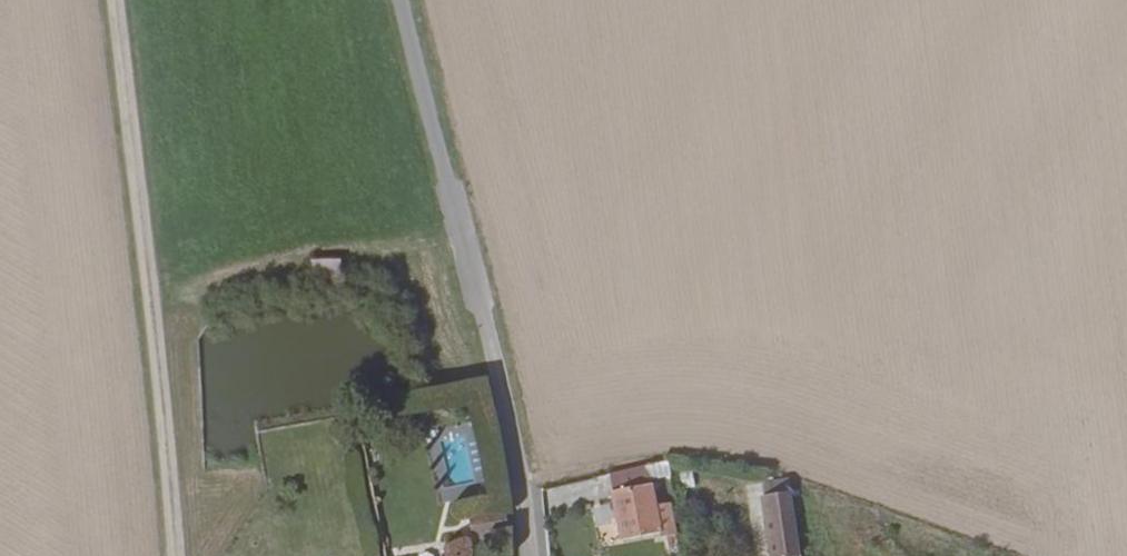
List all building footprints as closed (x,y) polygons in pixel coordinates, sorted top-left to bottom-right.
[(669,470),(655,473),(659,494),(673,492),(669,470)] [(788,480),(786,480),(766,483),(768,498),(763,499),(770,545),(796,541),(788,480)] [(649,485),(611,493),(621,541),(658,533),(660,539),(665,538),(667,549),(677,547),(669,504),(654,507),(649,485)] [(504,514),(473,518),(475,534),(506,529),(504,514)]
